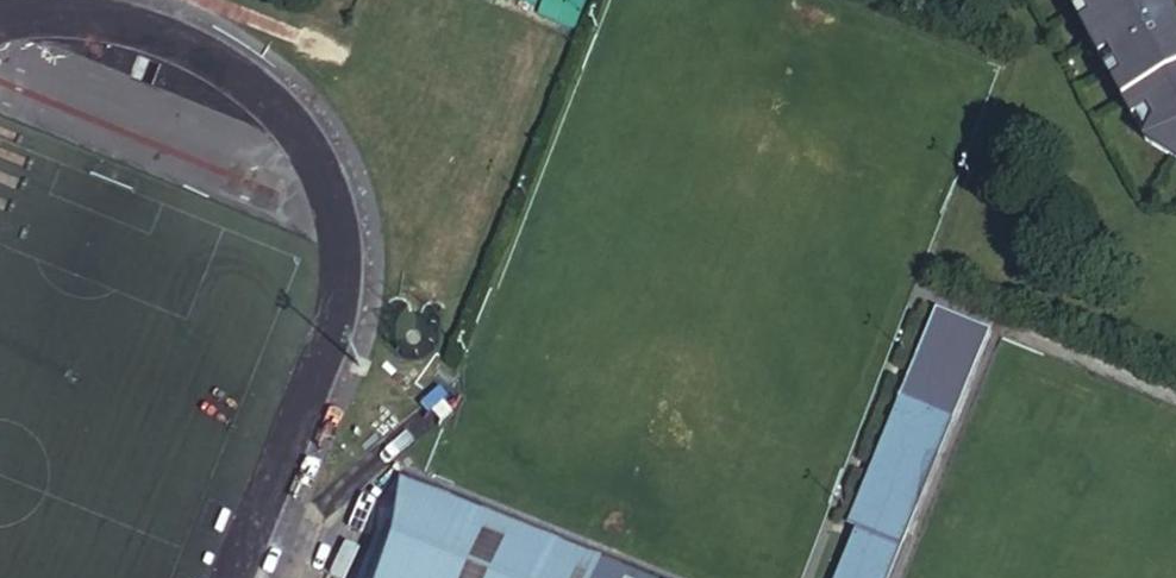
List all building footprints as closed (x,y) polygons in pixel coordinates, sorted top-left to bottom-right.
[(1100,29),(1113,23),(1101,0),(1091,0),(1087,2),(1100,29)] [(1113,23),(1100,29),(1117,62),(1129,56),(1136,69),(1143,82),(1130,88),(1149,125),(1153,123),(1166,116),(1174,130),(1164,144),(1160,150),(1175,161),(1175,0),(1101,0),(1113,23)] [(1129,56),(1117,62),(1124,76),(1136,69),(1129,56)] [(1143,82),(1136,69),(1124,76),(1130,88),(1143,82)] [(1153,123),(1164,144),(1174,130),(1166,116),(1153,123)] [(921,501),(902,494),(940,403),(904,389),(853,515),(862,519),(838,577),(890,577),(921,501)] [(958,410),(940,403),(902,494),(921,501),(958,410)] [(401,480),(361,577),(638,577),(401,480)] [(218,520),(211,538),(219,542),(227,524),(218,520)]
